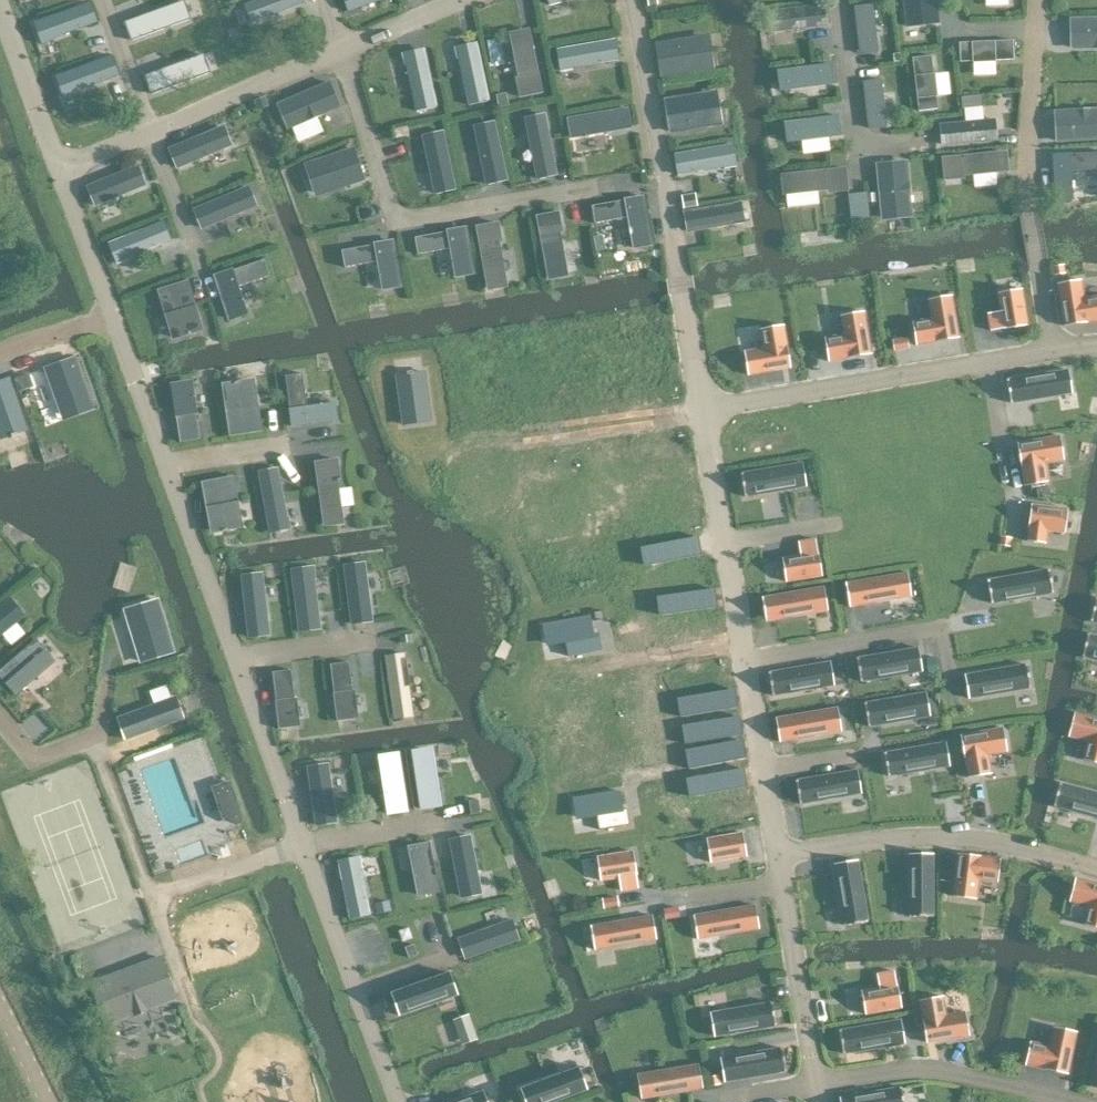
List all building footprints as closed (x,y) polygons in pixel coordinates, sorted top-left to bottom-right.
[(246,4),(252,21),(303,2),(302,0),(255,0),(246,4)] [(347,11),(361,6),(360,4),(371,0),(343,0),(347,11)] [(907,26),(938,22),(935,0),(904,0),(907,26)] [(126,20),(133,40),(186,20),(179,1),(126,20)] [(90,2),(36,22),(39,31),(37,31),(41,43),(54,39),(53,37),(97,21),(90,2)] [(872,4),(854,6),(860,53),(877,51),(872,4)] [(772,21),(771,23),(771,30),(773,31),(781,31),(782,29),(826,24),(824,5),(771,12),(772,21)] [(1071,19),(1072,47),(1096,46),(1096,18),(1071,19)] [(529,31),(510,35),(520,82),(517,82),(520,96),(541,92),(529,31)] [(692,38),(657,44),(662,75),(706,69),(704,58),(702,46),(704,44),(702,36),(700,35),(693,36),(692,38)] [(615,39),(558,49),(560,58),(558,60),(560,69),(562,70),(571,69),(572,67),(619,59),(615,39)] [(1013,40),(959,42),(960,61),(972,61),(972,62),(973,62),(995,61),(995,60),(1013,59),(1013,40)] [(456,46),(455,49),(456,57),(459,58),(459,59),(469,104),(488,100),(476,44),(467,46),(464,44),(456,46)] [(404,52),(402,55),(404,63),(406,65),(416,111),(436,106),(424,50),(414,52),(412,51),(404,52)] [(112,55),(57,75),(61,84),(59,85),(63,97),(75,92),(75,91),(119,74),(112,55)] [(199,55),(146,74),(153,93),(206,74),(199,55)] [(931,55),(912,57),(918,110),(937,108),(936,96),(937,96),(934,73),(933,73),(931,55)] [(830,63),(777,70),(780,90),(797,88),(797,86),(818,83),(818,85),(833,83),(830,63)] [(881,79),(863,81),(868,128),(886,125),(881,79)] [(329,82),(279,103),(289,127),(292,126),(316,116),(339,106),(329,82)] [(709,92),(665,99),(670,131),(705,125),(707,127),(714,126),(716,124),(715,116),(713,115),(709,92)] [(506,93),(496,95),(498,106),(508,104),(506,93)] [(264,97),(255,101),(258,108),(267,104),(264,97)] [(627,108),(568,118),(571,137),(583,135),(584,137),(588,136),(587,134),(630,127),(627,108)] [(1055,112),(1057,140),(1096,138),(1096,109),(1055,112)] [(544,114),(526,117),(536,167),(534,169),(536,176),(539,178),(546,177),(548,175),(556,173),(544,114)] [(837,115),(784,122),(787,142),(804,140),(804,137),(825,134),(825,137),(840,135),(837,115)] [(984,121),(940,125),(942,144),(995,139),(994,129),(996,128),(995,120),(993,119),(986,119),(984,121)] [(493,122),(475,126),(485,174),(484,175),(485,183),(487,184),(495,182),(496,181),(505,179),(493,122)] [(223,127),(169,149),(176,166),(221,148),(224,148),(230,146),(231,143),(228,136),(226,136),(223,127)] [(441,131),(423,135),(433,183),(432,185),(434,192),(436,193),(443,192),(444,190),(454,188),(441,131)] [(731,144),(674,154),(677,174),(724,166),(726,167),(734,166),(736,164),(734,155),(732,154),(731,144)] [(353,148),(311,162),(318,181),(317,182),(321,194),(333,190),(332,189),(363,178),(353,148)] [(1004,152),(942,158),(944,179),(958,178),(958,175),(964,175),(1006,171),(1004,152)] [(1052,154),(1055,199),(1072,198),(1071,171),(1096,170),(1096,152),(1052,154)] [(905,162),(877,164),(882,216),(884,218),(894,217),(896,215),(908,214),(910,212),(908,192),(907,192),(906,186),(908,186),(905,162)] [(138,166),(88,186),(92,195),(91,197),(94,204),(96,205),(103,202),(104,200),(145,183),(138,166)] [(845,168),(783,175),(785,194),(827,189),(833,189),(833,191),(847,190),(845,168)] [(248,187),(194,210),(201,227),(246,208),(248,209),(255,206),(256,204),(253,197),(251,196),(248,189),(248,187)] [(869,190),(850,191),(850,217),(870,216),(869,190)] [(693,194),(682,196),(684,207),(695,205),(693,194)] [(642,196),(591,205),(594,223),(628,217),(630,228),(628,229),(629,233),(631,233),(634,247),(651,244),(642,196)] [(739,202),(684,212),(687,230),(732,222),(735,224),(742,223),(744,219),(743,212),(740,210),(739,202)] [(558,212),(537,216),(548,277),(567,273),(558,226),(561,225),(558,212)] [(163,221),(110,242),(113,251),(112,254),(116,261),(118,263),(126,259),(127,257),(171,239),(163,221)] [(498,222),(476,226),(487,287),(506,284),(498,237),(500,236),(498,222)] [(465,228),(414,237),(417,254),(451,248),(453,259),(451,260),(452,264),(454,264),(456,276),(473,272),(466,232),(465,228)] [(602,234),(593,236),(596,251),(605,249),(602,234)] [(579,265),(578,238),(566,239),(567,265),(579,265)] [(392,241),(341,250),(344,267),(378,261),(380,273),(378,273),(379,277),(381,276),(383,288),(400,285),(397,266),(392,241)] [(264,259),(215,275),(229,319),(246,313),(243,304),(244,303),(243,299),(241,299),(237,286),(269,276),(264,259)] [(1063,265),(1053,266),(1054,274),(1064,272),(1063,265)] [(1083,298),(1080,279),(1057,283),(1064,325),(1096,320),(1096,296),(1083,298)] [(186,281),(159,289),(173,337),(187,333),(187,334),(192,333),(191,331),(200,329),(186,281)] [(1001,310),(987,313),(991,330),(1004,328),(1004,329),(1027,325),(1021,288),(998,292),(1001,310)] [(951,295),(928,299),(931,318),(912,321),(916,345),(958,337),(951,295)] [(871,353),(863,311),(840,315),(844,334),(824,337),(828,361),(871,353)] [(763,348),(744,351),(748,374),(790,367),(783,325),(760,329),(763,348)] [(906,337),(892,339),(894,350),(908,347),(906,337)] [(74,358),(45,368),(57,402),(56,402),(60,414),(76,408),(76,407),(90,402),(74,358)] [(402,423),(431,421),(428,369),(399,371),(402,423)] [(1068,369),(1006,379),(1010,403),(1072,392),(1068,369)] [(302,373),(285,375),(291,426),(337,419),(335,402),(306,406),(302,373)] [(27,374),(14,379),(18,391),(31,387),(27,374)] [(0,381),(0,435),(1,438),(11,434),(12,437),(18,435),(17,432),(27,429),(9,378),(0,381)] [(233,384),(224,385),(231,434),(259,430),(252,381),(239,383),(239,381),(233,382),(233,384)] [(191,382),(171,385),(180,442),(199,439),(193,398),(195,398),(194,394),(193,394),(191,382)] [(1063,459),(1060,436),(1017,443),(1024,485),(1048,481),(1044,462),(1063,459)] [(337,459),(315,462),(323,523),(343,521),(336,473),(339,473),(337,459)] [(802,463),(741,473),(745,496),(806,486),(802,463)] [(276,468),(258,471),(270,531),(278,529),(280,531),(288,530),(290,527),(288,518),(286,517),(276,468)] [(231,477),(203,482),(212,530),(221,529),(222,531),(228,530),(227,528),(240,525),(231,477)] [(1048,486),(1036,488),(1038,498),(1050,496),(1048,486)] [(1027,541),(1045,543),(1046,530),(1065,532),(1068,509),(1031,504),(1028,527),(1029,527),(1027,541)] [(1001,536),(999,544),(1009,546),(1011,538),(1001,536)] [(817,552),(815,539),(798,542),(800,555),(782,558),(786,581),(822,575),(818,552),(817,552)] [(354,565),(345,566),(352,623),(371,621),(364,572),(366,571),(365,564),(363,562),(356,563),(354,565)] [(302,569),(292,571),(299,630),(319,628),(313,579),(315,576),(314,568),(311,566),(304,567),(302,569)] [(987,580),(991,603),(1053,592),(1049,569),(987,580)] [(250,576),(242,577),(249,637),(267,635),(262,585),(263,582),(263,575),(260,572),(252,573),(250,576)] [(907,572),(845,583),(849,606),(911,595),(907,572)] [(824,587),(762,597),(766,621),(828,610),(824,587)] [(0,607),(0,634),(20,617),(19,612),(13,603),(7,601),(0,607)] [(137,612),(125,615),(129,627),(130,627),(141,661),(173,651),(159,607),(138,613),(137,612)] [(566,641),(568,655),(600,650),(594,613),(545,621),(549,644),(566,641)] [(1087,633),(1082,656),(1096,660),(1096,636),(1087,633)] [(411,634),(400,635),(401,643),(412,641),(411,634)] [(0,671),(0,676),(16,694),(54,661),(36,640),(0,671)] [(546,645),(548,658),(566,656),(564,643),(546,645)] [(857,658),(860,681),(922,670),(918,647),(857,658)] [(404,653),(385,656),(393,709),(411,707),(408,686),(410,685),(406,658),(405,658),(404,653)] [(936,657),(925,659),(928,672),(938,670),(936,657)] [(713,658),(682,662),(684,677),(665,680),(668,697),(665,698),(666,699),(713,693),(710,674),(715,674),(713,658)] [(348,661),(330,664),(332,678),(334,692),(333,692),(336,717),(354,715),(351,692),(352,692),(348,661)] [(830,661),(768,672),(772,695),(834,685),(830,661)] [(1030,687),(1026,664),(964,674),(968,698),(1030,687)] [(291,669),(272,672),(275,700),(278,725),(296,722),(293,700),(294,700),(291,669)] [(926,693),(864,703),(868,726),(930,716),(926,693)] [(150,706),(118,718),(125,738),(179,719),(180,713),(176,702),(171,699),(150,706)] [(837,707),(776,718),(780,741),(841,731),(837,707)] [(1074,713),(1068,737),(1087,741),(1082,759),(1096,763),(1096,718),(1074,713)] [(721,714),(690,719),(693,734),(674,737),(677,755),(675,755),(675,757),(722,749),(719,731),(724,730),(721,714)] [(1003,727),(960,735),(968,777),(991,773),(987,754),(1007,751),(1003,727)] [(949,765),(946,742),(884,753),(888,776),(949,765)] [(430,750),(412,753),(420,808),(441,805),(435,767),(433,768),(430,750)] [(399,755),(381,757),(383,775),(381,775),(387,813),(407,810),(399,755)] [(318,766),(308,767),(317,824),(335,822),(328,773),(329,771),(328,764),(326,763),(319,764),(318,766)] [(858,770),(796,780),(800,803),(862,793),(858,770)] [(703,796),(706,812),(737,806),(734,790),(729,791),(726,772),(679,781),(680,782),(682,782),(685,799),(703,796)] [(241,825),(242,822),(229,782),(213,787),(225,822),(236,827),(241,825)] [(1096,817),(1096,793),(1059,782),(1053,805),(1096,817)] [(619,790),(572,798),(573,799),(575,799),(577,817),(596,814),(599,829),(630,824),(627,808),(622,809),(619,790)] [(478,799),(468,800),(470,814),(480,812),(478,799)] [(466,821),(447,825),(462,896),(471,894),(473,895),(480,894),(481,892),(480,885),(478,883),(466,821)] [(241,827),(228,832),(233,844),(245,840),(241,827)] [(747,856),(743,832),(706,838),(710,862),(747,856)] [(428,844),(409,848),(419,895),(438,891),(428,844)] [(633,851),(596,857),(600,880),(618,877),(621,890),(638,887),(636,874),(637,874),(633,851)] [(933,853),(909,853),(909,916),(932,916),(933,853)] [(1000,858),(957,853),(952,896),(975,898),(978,879),(997,881),(1000,858)] [(348,860),(338,862),(350,919),(370,915),(360,868),(362,866),(360,858),(358,856),(349,858),(348,860)] [(868,921),(857,859),(834,863),(844,925),(868,921)] [(1096,927),(1096,883),(1075,878),(1069,900),(1088,905),(1083,924),(1096,927)] [(616,896),(602,898),(604,908),(618,905),(616,896)] [(388,900),(374,903),(377,913),(390,910),(388,900)] [(755,905),(693,915),(697,938),(759,928),(755,905)] [(677,906),(663,908),(665,919),(679,917),(677,906)] [(656,939),(652,915),(590,926),(594,949),(656,939)] [(502,924),(458,939),(462,951),(465,957),(517,938),(514,929),(515,927),(513,920),(510,919),(503,922),(502,924)] [(408,928),(400,932),(403,941),(411,938),(408,928)] [(413,944),(405,947),(408,957),(417,954),(413,944)] [(106,1025),(176,999),(160,956),(90,983),(106,1025)] [(901,1007),(897,984),(896,984),(894,971),(876,974),(879,987),(861,990),(865,1014),(901,1007)] [(450,972),(391,993),(399,1015),(452,996),(458,994),(450,972)] [(942,996),(919,1000),(926,1042),(969,1035),(965,1012),(946,1015),(942,996)] [(771,1002),(710,1013),(714,1036),(775,1025),(771,1002)] [(461,1044),(478,1038),(469,1013),(453,1018),(461,1044)] [(901,1020),(839,1030),(843,1053),(905,1043),(901,1020)] [(1025,1064),(1067,1073),(1076,1031),(1053,1026),(1049,1045),(1030,1041),(1025,1064)] [(782,1048),(720,1058),(724,1081),(786,1071),(782,1048)] [(591,1087),(600,1083),(590,1062),(581,1066),(591,1087)] [(641,1098),(703,1087),(698,1064),(637,1075),(641,1098)] [(520,1089),(525,1101),(552,1101),(587,1089),(579,1067),(520,1089)] [(718,1076),(708,1077),(709,1085),(719,1083),(718,1076)] [(840,1101),(903,1101),(901,1087),(839,1098),(840,1101)] [(483,1090),(452,1101),(487,1101),(483,1090)]
